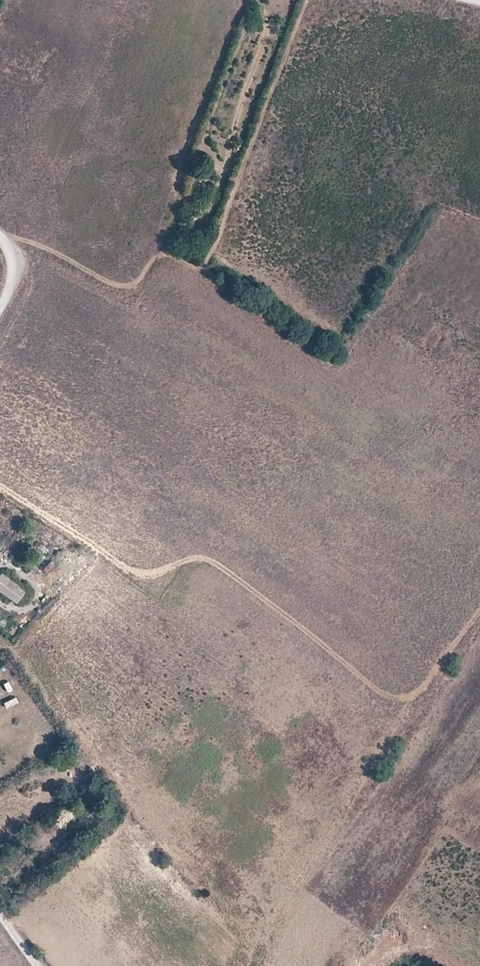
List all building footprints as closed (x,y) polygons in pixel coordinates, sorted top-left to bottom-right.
[(26,592),(0,573),(0,591),(17,604),(26,592)] [(4,703),(6,708),(19,703),(16,698),(4,703)]
